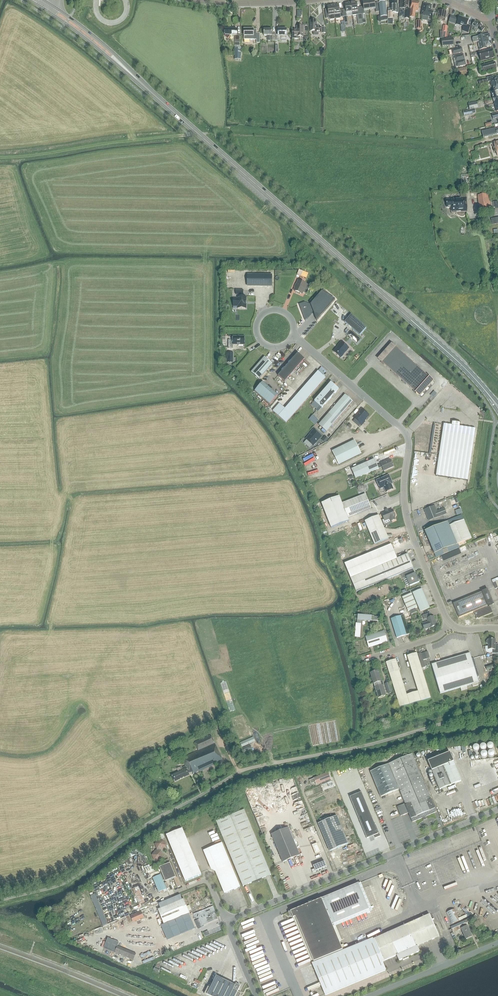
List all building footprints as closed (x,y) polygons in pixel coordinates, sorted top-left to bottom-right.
[(362,19),(365,18),(364,10),(369,9),(368,0),(362,1),(363,7),(360,7),(362,19)] [(368,0),(369,9),(375,9),(376,12),(379,12),(378,3),(375,3),(374,0),(370,0),(368,0)] [(391,3),(390,3),(390,9),(390,12),(388,12),(388,19),(393,19),(393,13),(398,13),(398,4),(397,4),(397,0),(391,0),(391,3)] [(399,17),(405,18),(404,20),(409,21),(410,12),(407,11),(407,6),(408,6),(409,1),(404,0),(400,0),(399,17)] [(381,17),(387,16),(385,1),(379,2),(381,17)] [(417,10),(419,2),(411,1),(410,10),(410,16),(413,16),(413,9),(417,10)] [(363,24),(362,19),(360,7),(357,8),(356,2),(351,3),(352,15),(356,15),(358,25),(363,24)] [(344,17),(347,16),(352,15),(351,3),(345,4),(346,9),(343,10),(344,17)] [(430,11),(431,5),(423,3),(422,10),(423,10),(422,18),(426,19),(427,16),(432,18),(432,19),(435,20),(436,13),(433,13),(434,12),(430,11)] [(339,4),(333,5),(334,15),(334,18),(336,19),(340,18),(340,17),(344,17),(343,10),(340,10),(339,4)] [(333,5),(327,6),(327,9),(325,10),(326,18),(329,18),(329,19),(330,20),(334,19),(334,18),(334,15),(333,5)] [(446,12),(438,11),(437,21),(445,22),(446,12)] [(459,16),(456,24),(463,27),(462,30),(468,32),(470,26),(467,25),(469,19),(459,16)] [(318,33),(321,33),(321,27),(318,27),(317,26),(317,20),(310,20),(310,31),(313,31),(313,33),(313,35),(318,35),(318,33)] [(478,24),(475,22),(472,26),(475,27),(472,30),(476,33),(479,30),(481,32),(484,29),(482,27),(482,26),(479,23),(478,24)] [(236,29),(233,26),(230,29),(225,29),(225,35),(235,35),(235,46),(239,46),(240,34),(237,34),(237,29),(236,29)] [(297,26),(297,29),(292,29),(292,39),(300,39),(300,37),(303,37),(303,26),(297,26)] [(256,29),(254,29),(244,29),(244,39),(256,39),(256,43),(260,43),(260,33),(256,33),(256,29)] [(274,41),(273,34),(272,34),(272,29),(264,29),(264,35),(268,35),(268,41),(274,41)] [(278,34),(273,34),(274,41),(275,41),(275,43),(278,43),(278,41),(281,41),(281,36),(287,36),(286,29),(278,29),(278,34)] [(492,46),(489,34),(473,38),(472,39),(473,43),(478,42),(479,50),(486,48),(486,47),(492,46)] [(453,38),(441,40),(442,46),(454,45),(453,38)] [(480,61),(493,58),(491,50),(487,51),(487,50),(482,51),(482,52),(478,53),(480,61)] [(466,65),(463,53),(452,56),(455,67),(466,65)] [(496,70),(495,62),(480,66),(482,73),(496,70)] [(466,67),(457,69),(459,76),(468,74),(466,67)] [(493,78),(492,77),(478,81),(479,84),(490,81),(491,86),(492,85),(494,91),(497,90),(497,76),(493,78)] [(477,102),(468,104),(469,110),(478,108),(477,102)] [(497,134),(497,127),(497,128),(495,129),(495,128),(481,131),(483,138),(497,134)] [(482,158),(490,156),(488,146),(480,148),(482,158)] [(456,213),(456,212),(467,211),(467,210),(466,193),(460,194),(460,197),(450,198),(451,199),(446,200),(447,207),(451,207),(451,213),(456,213)] [(489,209),(487,194),(477,195),(479,210),(489,209)] [(298,274),(308,278),(310,273),(300,269),(298,274)] [(247,275),(247,286),(272,286),(272,275),(247,275)] [(306,294),(310,286),(298,281),(294,291),(302,294),(302,292),(306,294)] [(237,306),(237,308),(246,309),(246,297),(241,297),(241,295),(243,295),(243,290),(236,290),(236,294),(238,295),(238,297),(237,296),(237,299),(233,299),(233,306),(237,306)] [(305,302),(299,305),(305,321),(313,312),(316,321),(335,300),(323,290),(310,305),(305,302)] [(351,315),(344,322),(359,335),(366,328),(351,315)] [(244,345),(245,336),(233,336),(233,340),(228,340),(228,348),(233,348),(233,345),(244,345)] [(343,354),(348,348),(341,342),(337,346),(338,347),(334,352),(340,357),(341,357),(343,355),(343,354)] [(394,360),(401,352),(391,344),(378,359),(387,368),(394,360)] [(416,366),(401,352),(394,360),(402,367),(409,373),(416,366)] [(304,359),(298,353),(278,376),(285,382),(304,359)] [(251,372),(258,379),(272,364),(264,357),(251,372)] [(402,367),(394,360),(387,368),(395,374),(402,367)] [(409,373),(402,381),(419,396),(433,381),(416,366),(409,373)] [(409,373),(402,367),(395,374),(402,381),(409,373)] [(318,371),(315,375),(322,382),(326,378),(318,371)] [(322,382),(315,375),(311,379),(319,385),(322,382)] [(319,385),(311,379),(308,382),(316,389),(319,385)] [(262,382),(254,391),(269,404),(277,395),(262,382)] [(316,389),(308,382),(305,386),(312,393),(316,389)] [(322,408),(338,389),(331,382),(314,401),(322,408)] [(312,393),(305,386),(301,390),(309,397),(312,393)] [(309,397),(301,390),(298,394),(306,400),(309,397)] [(306,400),(298,394),(295,397),(302,404),(306,400)] [(345,395),(328,414),(319,425),(326,431),(353,401),(345,395)] [(302,404),(295,397),(291,401),(299,408),(302,404)] [(299,408),(291,401),(288,405),(296,412),(299,408)] [(279,404),(272,411),(286,423),(293,415),(285,409),(279,404)] [(296,412),(288,405),(285,409),(293,415),(296,412)] [(364,421),(369,415),(362,409),(354,418),(361,425),(365,421),(364,421)] [(310,418),(316,424),(320,420),(315,414),(310,418)] [(468,480),(475,429),(443,424),(436,476),(468,480)] [(312,434),(307,440),(313,446),(322,437),(314,430),(311,434),(312,434)] [(332,452),(338,466),(361,454),(354,440),(332,452)] [(378,469),(378,468),(377,465),(374,459),(351,469),(355,479),(378,469)] [(377,465),(378,468),(382,467),(384,471),(393,467),(390,459),(380,464),(381,464),(377,465)] [(386,492),(393,489),(391,484),(392,483),(389,475),(376,480),(380,489),(383,487),(386,492)] [(365,494),(342,503),(339,496),(321,503),(331,528),(349,521),(347,517),(371,508),(365,494)] [(446,514),(444,508),(437,511),(435,505),(425,509),(430,520),(446,514)] [(395,516),(395,515),(394,513),(393,513),(392,510),(382,514),(384,521),(389,519),(390,521),(395,520),(394,517),(395,516)] [(374,544),(388,538),(379,515),(360,523),(364,531),(368,530),(374,544)] [(464,519),(449,525),(457,544),(471,538),(464,519)] [(457,544),(447,522),(424,532),(434,554),(457,544)] [(405,572),(407,577),(406,577),(410,586),(419,582),(415,573),(414,574),(412,569),(413,569),(407,554),(397,559),(391,544),(344,564),(356,592),(405,572)] [(439,573),(447,591),(475,580),(467,561),(439,573)] [(429,608),(422,589),(412,593),(420,612),(429,608)] [(453,603),(459,618),(473,612),(476,619),(490,613),(488,606),(493,604),(487,589),(453,603)] [(411,593),(402,597),(408,611),(410,610),(411,614),(417,612),(415,608),(417,607),(411,593)] [(422,624),(423,630),(437,626),(434,616),(431,617),(430,613),(423,615),(424,619),(427,619),(428,622),(422,624)] [(380,617),(358,615),(358,619),(357,619),(356,637),(360,637),(361,620),(379,621),(380,617)] [(397,638),(409,634),(403,615),(391,619),(397,638)] [(369,646),(386,641),(384,632),(366,637),(369,646)] [(488,640),(487,640),(486,641),(486,642),(486,643),(487,644),(488,644),(488,649),(492,649),(492,653),(497,653),(497,652),(497,646),(495,646),(495,639),(488,639),(488,640)] [(428,652),(421,654),(423,660),(430,658),(428,652)] [(407,656),(408,661),(418,658),(417,653),(407,656)] [(431,665),(440,693),(478,682),(470,653),(431,665)] [(410,666),(420,663),(418,658),(408,661),(410,666)] [(397,664),(395,659),(386,662),(387,667),(397,664)] [(410,666),(412,671),(421,668),(420,663),(410,666)] [(399,669),(397,664),(387,667),(389,672),(399,669)] [(413,676),(423,673),(421,668),(412,671),(413,676)] [(400,674),(399,669),(389,672),(390,677),(400,674)] [(385,696),(382,686),(378,671),(371,673),(378,698),(385,696)] [(413,676),(415,681),(424,678),(423,673),(413,676)] [(402,680),(400,674),(390,677),(392,683),(402,680)] [(416,686),(426,683),(424,678),(415,681),(416,686)] [(403,685),(402,680),(392,683),(394,688),(403,685)] [(416,686),(418,691),(427,688),(426,683),(416,686)] [(405,690),(403,685),(394,688),(395,693),(405,690)] [(415,703),(430,698),(427,688),(418,691),(412,693),(415,703)] [(406,695),(405,690),(395,693),(397,698),(406,695)] [(412,693),(406,695),(397,698),(400,707),(415,703),(412,693)] [(199,772),(223,761),(211,735),(195,742),(198,750),(181,758),(185,766),(182,768),(181,768),(178,769),(179,772),(172,776),(175,782),(190,775),(189,773),(192,772),(193,774),(196,773),(196,772),(198,770),(199,772)] [(240,743),(242,747),(255,742),(253,737),(240,743)] [(450,752),(439,757),(450,785),(461,781),(450,752)] [(400,816),(408,813),(412,822),(422,818),(423,820),(427,819),(426,816),(436,812),(431,800),(412,754),(389,764),(365,774),(375,799),(399,789),(405,805),(397,808),(400,816)] [(450,785),(439,757),(428,761),(439,790),(450,785)] [(315,782),(316,785),(321,783),(322,785),(331,781),(328,772),(313,778),(313,779),(309,780),(310,784),(315,782)] [(375,838),(380,836),(375,824),(374,824),(361,792),(350,797),(367,838),(374,835),(375,838)] [(497,803),(497,797),(497,796),(490,798),(491,804),(497,803)] [(260,881),(262,878),(271,875),(244,810),(216,822),(243,886),(252,883),(255,883),(257,882),(260,881)] [(348,843),(337,816),(318,823),(330,851),(348,843)] [(288,828),(271,835),(282,862),(299,855),(288,828)] [(185,882),(201,875),(182,829),(166,835),(185,882)] [(165,839),(163,833),(158,835),(160,840),(158,840),(155,844),(157,849),(152,855),(154,860),(159,860),(162,856),(161,852),(165,845),(163,839),(165,839)] [(224,894),(240,887),(222,843),(203,851),(211,869),(215,872),(224,894)] [(322,846),(312,849),(314,855),(324,851),(322,846)] [(325,862),(313,866),(316,871),(327,867),(325,862)] [(159,867),(165,882),(176,877),(170,863),(159,867)] [(164,892),(167,891),(160,875),(153,878),(159,892),(163,890),(164,892)] [(391,898),(398,895),(391,876),(383,878),(391,898)] [(439,936),(429,914),(373,939),(373,938),(343,951),(332,925),(369,909),(358,883),(295,910),(295,909),(290,912),(291,916),(292,916),(311,962),(325,995),(386,970),(382,961),(383,961),(396,955),(399,961),(402,959),(408,956),(419,951),(417,946),(439,936)] [(132,889),(139,904),(144,902),(138,886),(132,889)] [(164,924),(179,918),(180,920),(183,919),(182,916),(189,913),(183,899),(158,910),(164,924)] [(459,920),(455,909),(446,912),(451,924),(459,920)] [(141,911),(130,916),(133,922),(144,917),(141,911)] [(464,927),(463,924),(454,928),(453,926),(450,927),(453,932),(461,929),(465,940),(472,937),(467,926),(464,927)] [(136,953),(117,946),(115,953),(133,960),(136,953)] [(205,994),(210,995),(235,995),(240,986),(236,984),(235,986),(216,976),(210,988),(208,987),(205,994)]
